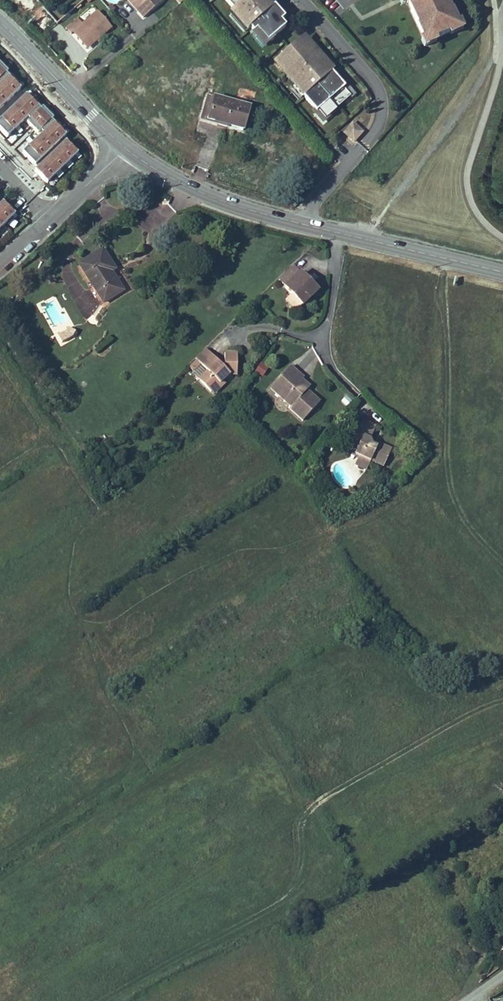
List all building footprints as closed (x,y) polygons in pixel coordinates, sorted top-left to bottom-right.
[(144,18),(163,1),(162,0),(132,0),(134,2),(132,4),(144,18)] [(265,0),(226,0),(235,11),(232,13),(259,43),(260,42),(264,46),(271,40),(267,36),(284,21),(265,0)] [(450,0),(404,0),(423,42),(431,38),(432,41),(451,32),(450,29),(461,24),(450,0)] [(66,29),(71,35),(73,33),(76,31),(90,47),(112,28),(98,12),(82,25),(78,19),(66,29)] [(275,69),(316,117),(354,84),(304,26),(275,52),(283,62),(275,69)] [(76,31),(73,33),(87,50),(90,47),(76,31)] [(266,59),(275,69),(283,62),(275,52),(266,59)] [(0,67),(0,109),(21,89),(0,67)] [(26,94),(0,120),(0,130),(7,137),(27,119),(29,121),(27,123),(37,134),(41,132),(42,134),(23,153),(38,169),(35,171),(47,184),(78,154),(64,139),(66,136),(26,94)] [(243,131),(250,108),(207,96),(201,119),(220,124),(221,120),(225,121),(224,126),(243,131)] [(342,135),(353,146),(364,133),(353,123),(342,135)] [(15,214),(3,202),(0,204),(0,229),(15,214)] [(104,303),(123,291),(110,272),(114,270),(102,251),(79,265),(104,303)] [(302,305),(317,291),(294,266),(279,280),(286,287),(285,288),(291,294),(285,300),(295,311),(302,305)] [(69,334),(65,328),(54,335),(58,341),(69,334)] [(237,375),(237,353),(225,353),(224,365),(221,365),(206,349),(196,359),(208,371),(199,380),(211,392),(223,381),(229,375),(237,375)] [(255,372),(263,379),(269,370),(261,364),(255,372)] [(303,378),(289,366),(276,381),(284,388),(277,396),(291,407),(289,409),(303,421),(319,402),(311,394),(310,396),(305,392),(306,390),(309,387),(301,380),(303,378)] [(223,381),(211,392),(214,395),(225,383),(223,381)] [(270,389),(277,396),(284,388),(276,381),(270,389)] [(371,461),(384,467),(392,450),(386,447),(380,449),(373,445),(370,440),(377,427),(364,420),(357,434),(363,437),(360,444),(356,443),(352,452),(359,455),(358,458),(356,462),(368,467),(371,461)] [(386,447),(370,440),(373,445),(380,449),(386,447)] [(368,467),(356,462),(355,465),(366,470),(368,467)]
